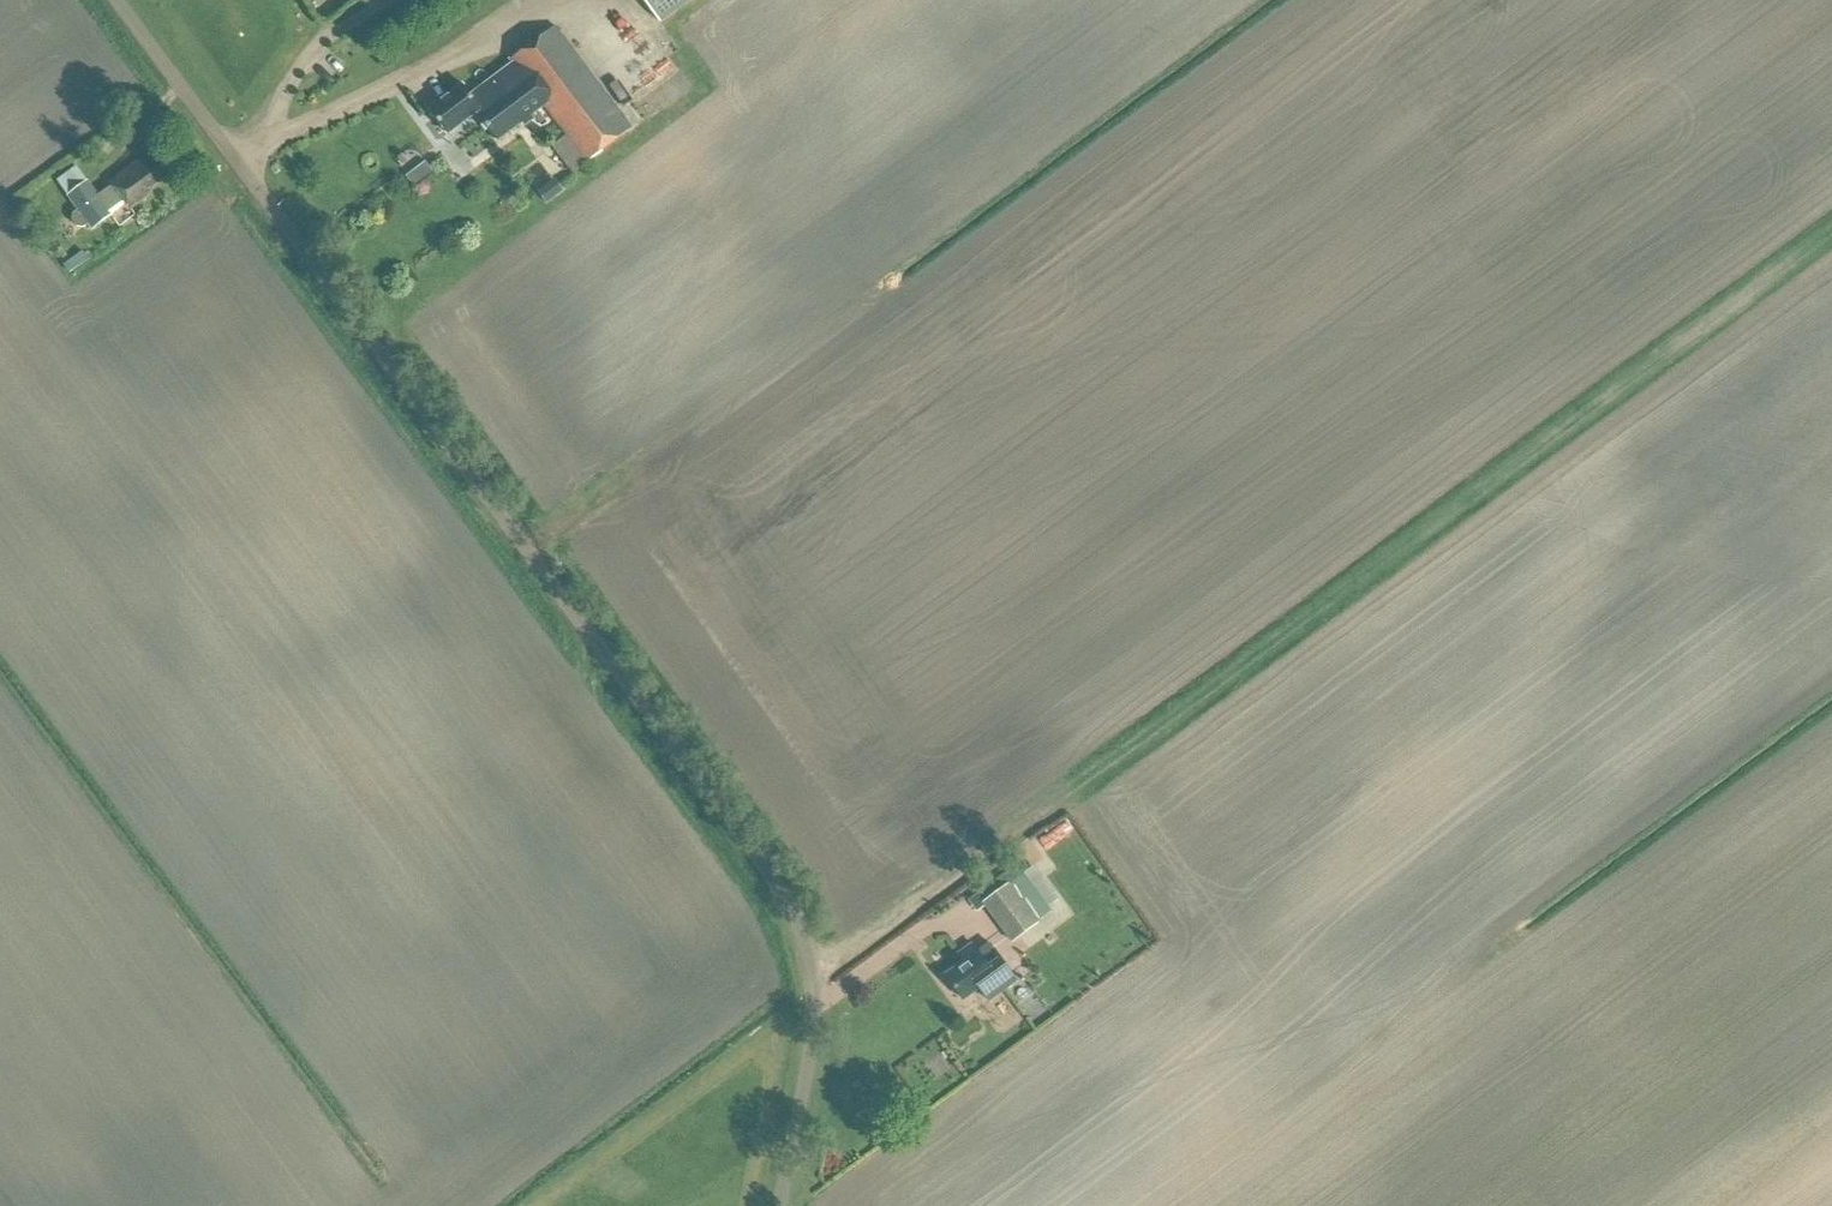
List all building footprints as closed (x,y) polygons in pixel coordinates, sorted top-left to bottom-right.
[(661,23),(693,0),(644,0),(661,23)] [(633,130),(557,27),(511,61),(514,65),(545,107),(567,137),(587,163),(633,130)] [(545,107),(514,65),(472,97),(463,85),(430,110),(448,135),(477,113),(481,111),(486,118),(482,120),(498,142),(521,124),(532,116),(545,107)] [(587,163),(567,137),(553,147),(573,175),(588,164),(587,163)] [(87,226),(91,232),(112,217),(111,215),(126,204),(131,212),(153,197),(149,192),(172,176),(159,157),(152,162),(148,157),(111,183),(113,186),(100,196),(90,183),(69,199),(77,211),(73,214),(72,221),(77,227),(85,228),(87,226)] [(547,204),(564,192),(555,180),(538,193),(547,204)] [(69,274),(89,259),(84,252),(64,267),(69,274)] [(1009,884),(982,904),(1012,945),(1039,924),(1009,884)] [(972,945),(956,957),(961,964),(946,976),(965,1002),(981,990),(990,1002),(1018,980),(990,944),(978,953),(972,945)]
